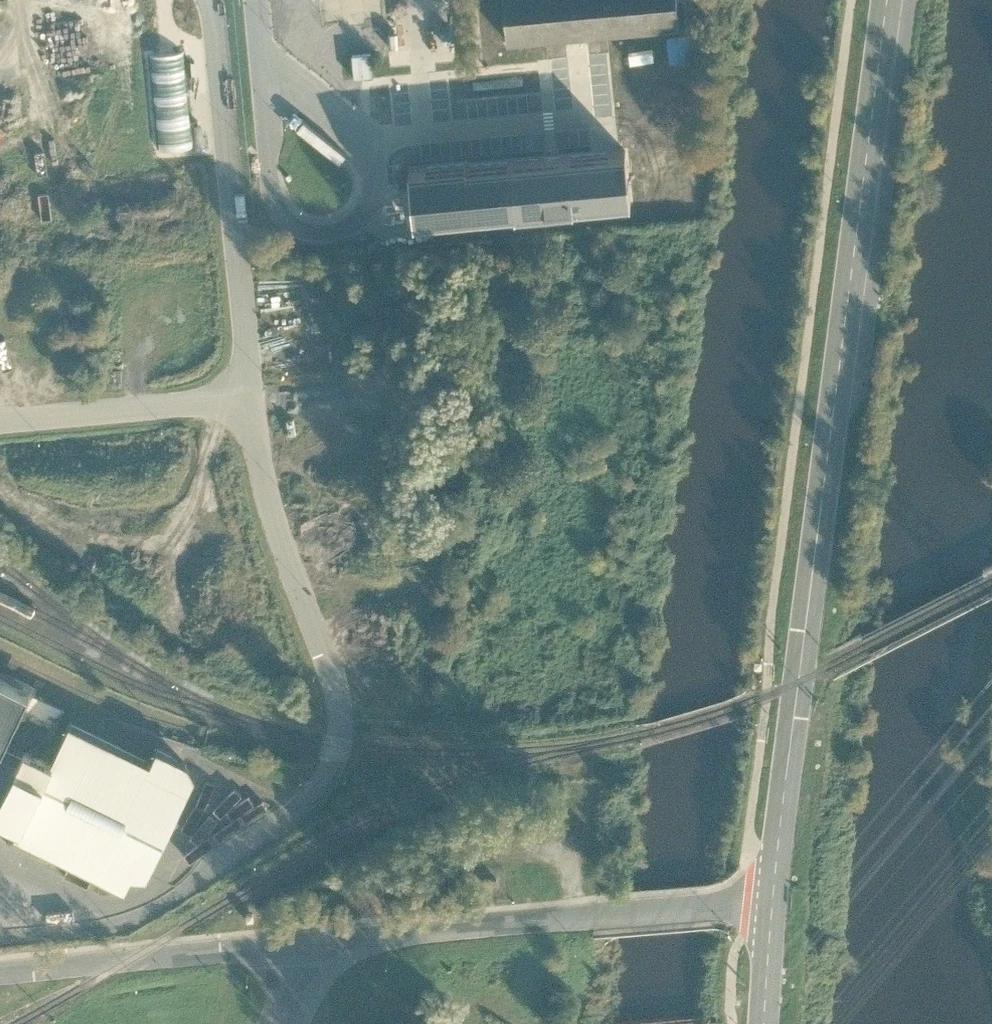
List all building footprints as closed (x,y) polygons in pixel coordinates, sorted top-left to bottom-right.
[(508,38),(679,21),(677,0),(504,0),(508,38)] [(668,35),(672,58),(707,52),(703,30),(668,35)] [(467,161),(409,167),(414,220),(515,210),(515,212),(574,206),(574,204),(631,198),(626,147),(467,163),(467,161)] [(0,672),(0,739),(3,741),(30,687),(0,672)] [(24,825),(21,831),(135,885),(141,872),(156,873),(203,772),(197,761),(166,746),(160,758),(75,720),(58,756),(32,744),(0,805),(0,812),(24,825)]
